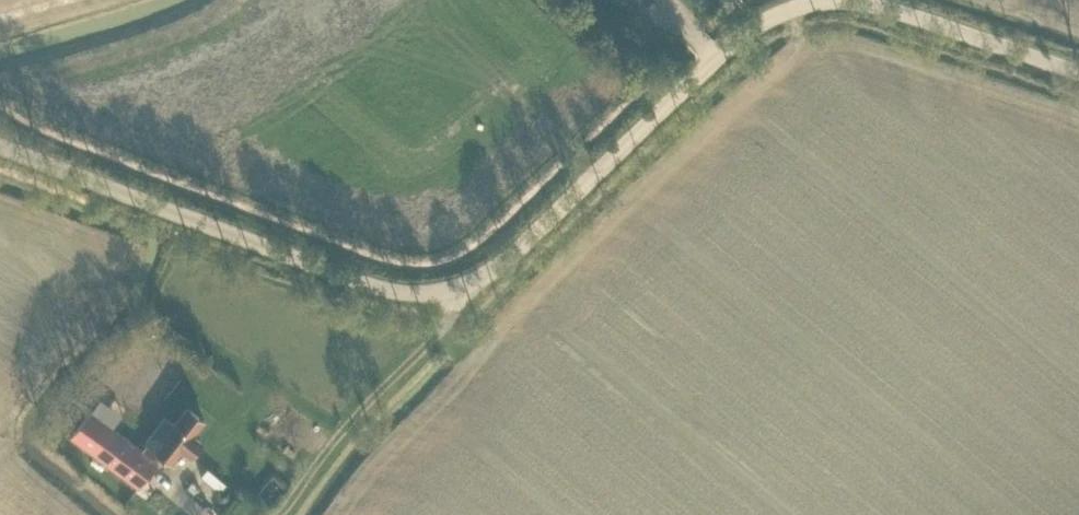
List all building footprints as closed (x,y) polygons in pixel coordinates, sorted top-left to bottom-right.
[(166,416),(147,441),(148,442),(143,449),(88,412),(69,439),(138,485),(161,452),(172,461),(183,446),(191,453),(201,439),(193,433),(204,419),(189,407),(176,424),(166,416)] [(223,485),(213,496),(223,506),(234,494),(223,485)]
